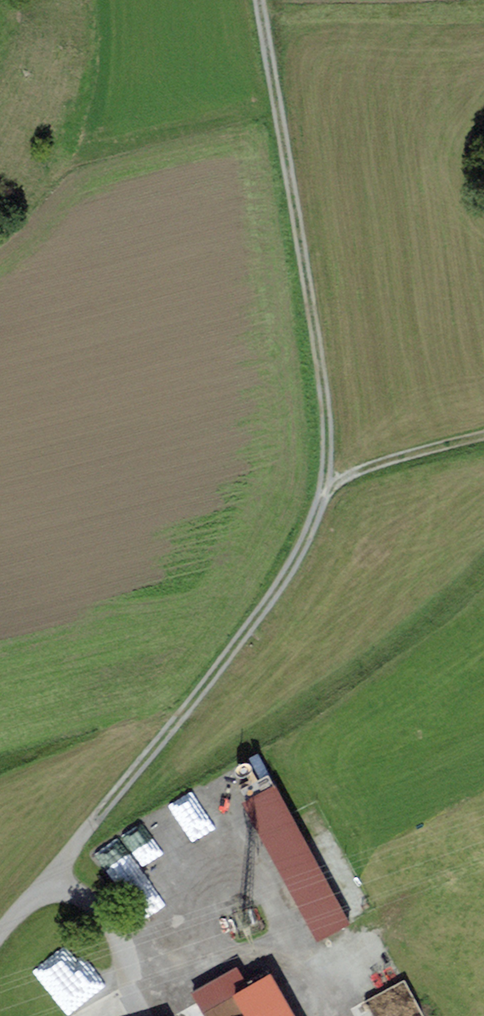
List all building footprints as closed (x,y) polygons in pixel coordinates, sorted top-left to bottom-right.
[(275,786),(246,801),(321,945),(351,930),(275,786)] [(175,804),(187,823),(203,812),(191,794),(175,804)] [(99,855),(135,910),(202,865),(190,847),(188,848),(164,812),(147,823),(99,855)] [(70,1015),(74,1015),(112,989),(79,941),(38,970),(70,1015)] [(274,983),(211,1015),(291,1015),(274,983)]
